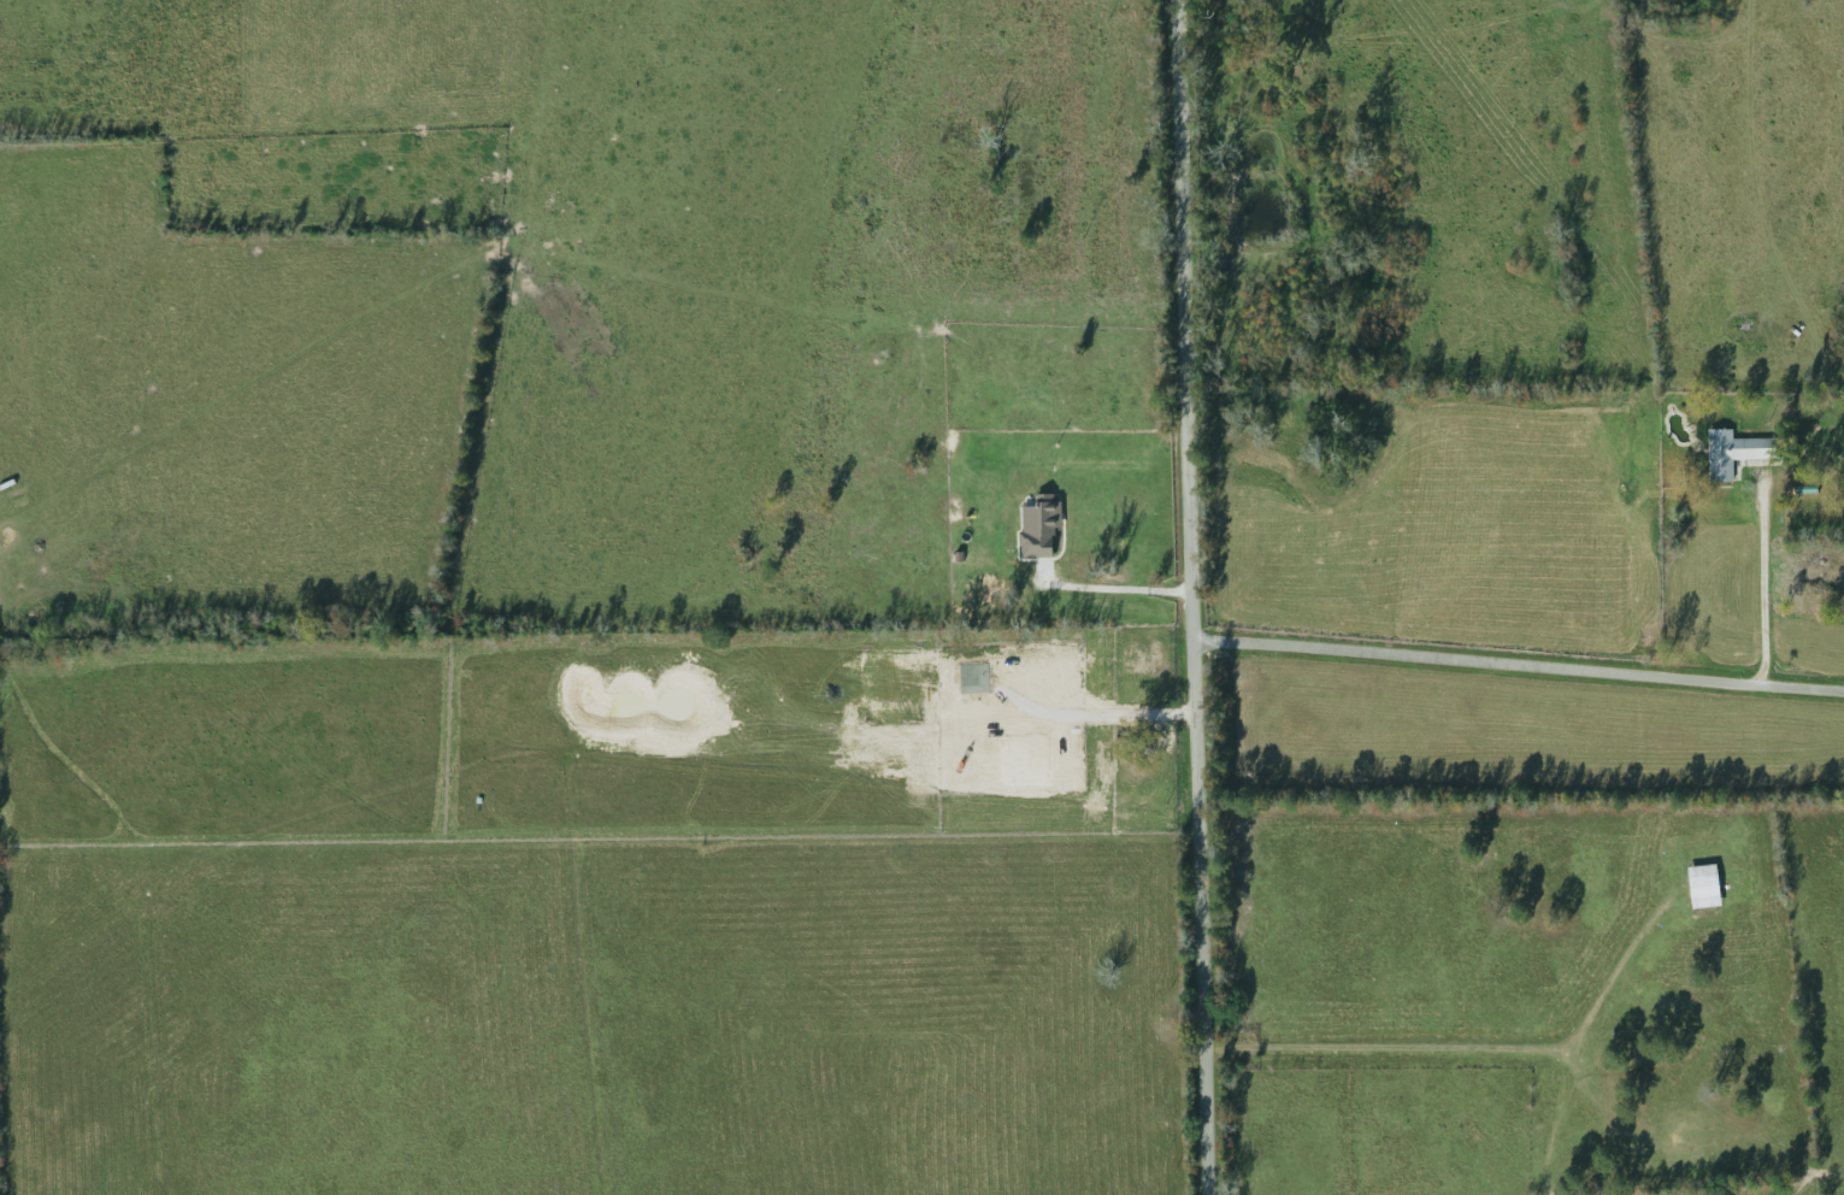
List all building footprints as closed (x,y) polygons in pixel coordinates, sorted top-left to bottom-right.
[(1733,460),(1783,459),(1782,438),(1733,438),(1732,429),(1708,429),(1708,481),(1733,481),(1733,460)] [(1722,906),(1717,863),(1687,866),(1692,909),(1722,906)]
